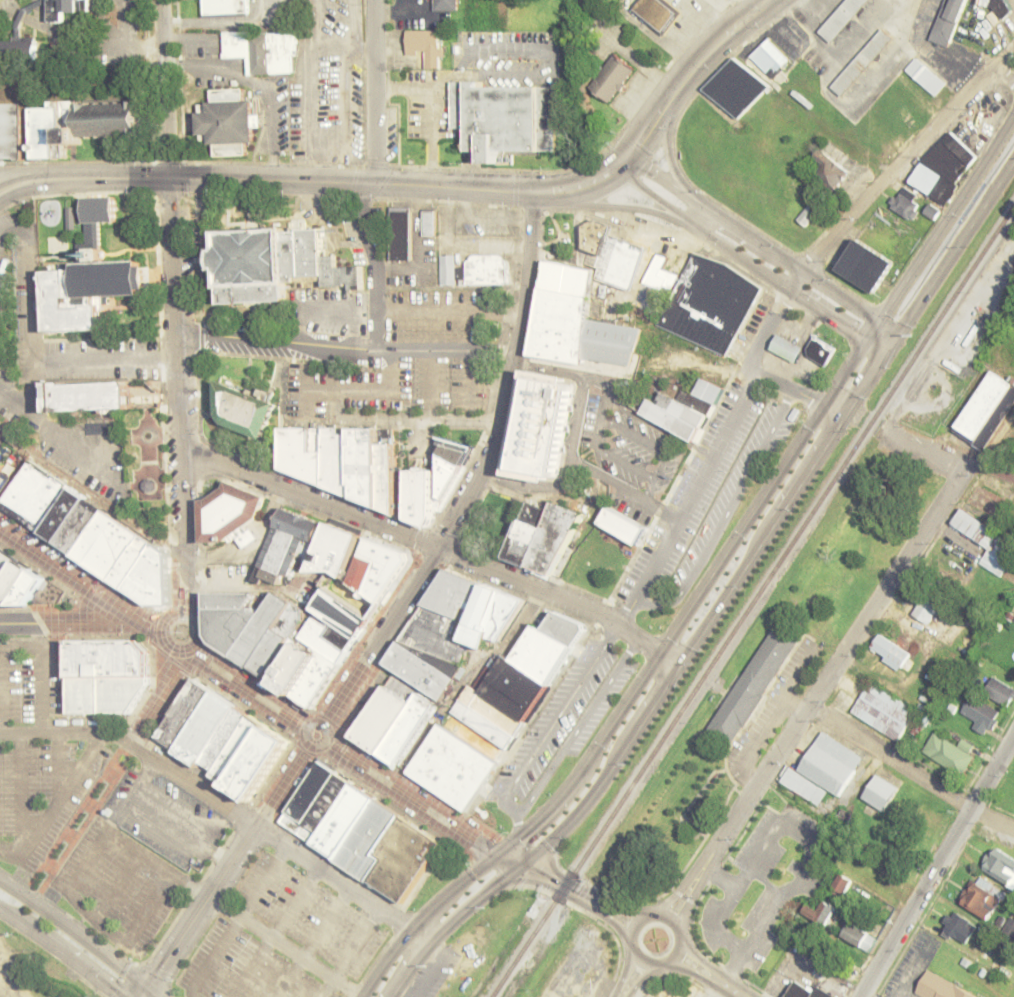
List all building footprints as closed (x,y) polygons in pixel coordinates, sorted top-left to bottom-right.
[(91,0),(48,0),(48,22),(64,22),(64,12),(91,12),(91,0)] [(203,16),(248,14),(248,0),(203,0),(203,16)] [(433,11),(459,11),(459,0),(433,0),(433,11)] [(678,11),(661,0),(639,0),(632,10),(664,32),(678,11)] [(833,44),(869,0),(847,0),(820,32),(833,44)] [(949,48),(967,0),(945,0),(930,41),(949,48)] [(39,6),(37,1),(25,7),(27,12),(39,6)] [(843,97),(894,37),(883,28),(832,88),(843,97)] [(426,68),(444,68),(444,30),(406,30),(407,55),(426,55),(426,68)] [(246,74),(294,74),(294,32),(223,33),(223,57),(246,57),(246,74)] [(791,60),(769,38),(750,56),(772,78),(791,60)] [(22,50),(22,41),(0,41),(0,51),(22,50)] [(608,102),(634,70),(614,54),(588,86),(608,102)] [(769,86),(735,54),(703,89),(737,121),(769,86)] [(906,69),(934,97),(946,84),(918,57),(906,69)] [(451,79),(483,80),(483,85),(558,86),(558,151),(498,150),(498,164),(482,164),(481,151),(466,151),(466,128),(451,128),(451,79)] [(74,136),(136,135),(135,102),(74,103),(74,100),(52,100),(51,81),(0,82),(0,159),(22,158),(22,147),(22,144),(21,108),(30,108),(30,144),(30,147),(31,156),(61,155),(61,141),(74,140),(74,136)] [(245,155),(245,143),(254,142),(254,126),(256,126),(256,98),(243,98),(243,88),(210,89),(210,102),(197,102),(198,138),(211,138),(211,155),(245,155)] [(944,206),(977,152),(943,130),(909,184),(944,206)] [(832,191),(850,173),(822,147),(813,157),(821,165),(814,173),(832,191)] [(887,207),(910,219),(922,197),(899,185),(887,207)] [(83,198),(84,222),(85,242),(78,243),(79,261),(101,260),(100,222),(115,221),(114,196),(105,197),(83,198)] [(389,206),(389,259),(411,260),(411,206),(389,206)] [(67,228),(75,228),(75,208),(67,208),(67,228)] [(804,226),(815,216),(808,208),(797,218),(804,226)] [(422,210),(423,235),(435,235),(435,210),(422,210)] [(580,251),(603,253),(604,240),(606,225),(582,223),(580,251)] [(220,303),(219,286),(216,230),(283,227),(283,232),(287,300),(220,303)] [(833,267),(854,238),(889,263),(868,292),(833,267)] [(694,252),(727,263),(762,287),(725,357),(654,325),(694,252)] [(643,283),(661,290),(665,279),(657,276),(665,257),(654,253),(643,283)] [(464,265),(465,261),(468,259),(469,256),(471,254),(501,254),(502,256),(503,258),(507,261),(508,265),(508,267),(511,268),(510,282),(507,282),(507,283),(465,284),(465,285),(458,285),(458,279),(455,279),(455,284),(439,284),(439,254),(454,254),(454,266),(464,266),(464,265)] [(545,258),(528,354),(584,363),(584,359),(582,356),(594,270),(545,258)] [(136,261),(137,267),(144,267),(145,287),(139,288),(139,294),(104,295),(105,312),(102,312),(102,329),(46,332),(44,272),(66,271),(67,297),(77,296),(75,264),(136,261)] [(1013,333),(1001,352),(1013,361),(1013,333)] [(778,334),(803,347),(795,361),(770,347),(778,334)] [(804,354),(826,366),(836,348),(815,336),(804,354)] [(1013,385),(1013,384),(1013,381),(991,367),(952,432),(983,451),(1013,399),(1013,386),(1013,385)] [(524,369),(506,474),(547,481),(548,475),(555,476),(573,384),(567,383),(568,377),(524,369)] [(648,398),(640,413),(693,441),(723,387),(700,377),(692,392),(682,388),(676,399),(662,392),(655,403),(648,398)] [(217,379),(218,414),(223,421),(227,425),(264,439),(278,403),(217,379)] [(45,382),(47,411),(130,407),(129,384),(125,380),(63,384),(63,381),(45,382)] [(281,427),(281,467),(396,513),(394,428),(281,427)] [(406,469),(407,518),(428,527),(434,515),(434,510),(442,510),(466,467),(462,466),(474,447),(438,436),(432,469),(406,469)] [(0,501),(0,504),(123,589),(146,602),(149,605),(171,605),(167,554),(28,459),(0,501)] [(200,499),(207,499),(224,487),(226,480),(265,496),(257,518),(227,540),(203,542),(201,541),(201,538),(201,536),(200,499)] [(551,500),(582,513),(583,511),(585,513),(549,574),(503,557),(522,507),(529,504),(546,511),(551,500)] [(607,506),(597,523),(636,544),(646,528),(607,506)] [(282,507),(259,564),(283,575),(291,574),(303,538),(315,541),(323,522),(282,507)] [(980,563),(1000,576),(1013,553),(1013,541),(959,509),(950,525),(989,548),(980,563)] [(309,570),(328,521),(361,534),(361,537),(344,578),(334,570),(310,572),(309,570)] [(367,536),(406,552),(408,560),(379,603),(347,582),(367,536)] [(26,605),(44,578),(0,549),(0,605),(26,605)] [(384,661),(446,568),(526,601),(500,640),(490,638),(486,649),(466,652),(460,665),(440,701),(384,661)] [(206,592),(208,632),(214,643),(310,707),(370,618),(323,588),(312,608),(314,613),(300,636),(294,633),(302,619),(302,608),(275,591),(261,613),(253,607),(249,606),(256,592),(206,592)] [(934,620),(936,597),(920,596),(920,594),(911,593),(910,600),(916,601),(915,619),(934,620)] [(555,610),(583,623),(584,630),(464,811),(407,772),(439,724),(452,733),(462,719),(450,711),(457,701),(467,684),(479,691),(503,654),(510,658),(533,624),(542,628),(555,610)] [(706,729),(729,744),(801,637),(778,622),(706,729)] [(900,670),(910,652),(879,633),(868,652),(900,670)] [(69,639),(68,713),(128,713),(147,684),(147,650),(136,639),(69,639)] [(389,675),(350,736),(395,766),(436,704),(389,675)] [(993,676),(983,693),(1006,706),(1013,693),(1013,689),(993,676)] [(195,678),(155,737),(196,766),(200,762),(213,770),(228,780),(226,784),(249,802),(288,741),(195,678)] [(850,712),(897,742),(917,710),(870,681),(850,712)] [(1001,711),(970,695),(961,712),(975,720),(971,727),(987,735),(1001,711)] [(812,800),(820,786),(841,797),(865,755),(821,731),(798,772),(785,765),(777,781),(812,800)] [(957,744),(932,732),(921,753),(962,773),(976,746),(960,738),(957,744)] [(317,757),(278,822),(401,903),(442,841),(317,757)] [(861,798),(883,811),(898,786),(876,773),(861,798)] [(991,846),(979,870),(1013,888),(1013,858),(991,846)] [(851,879),(838,874),(832,889),(845,894),(851,879)] [(1006,890),(975,874),(958,904),(989,921),(1006,890)] [(816,908),(807,903),(801,913),(825,927),(836,908),(821,899),(816,908)] [(938,933),(965,945),(976,922),(949,910),(938,933)] [(1013,937),(1013,919),(1008,916),(1001,932),(1013,937)] [(868,952),(876,937),(848,921),(840,937),(868,952)] [(927,969),(914,994),(920,996),(979,996),(927,969)] [(820,972),(810,989),(793,980),(783,996),(842,996),(848,987),(820,972)]
